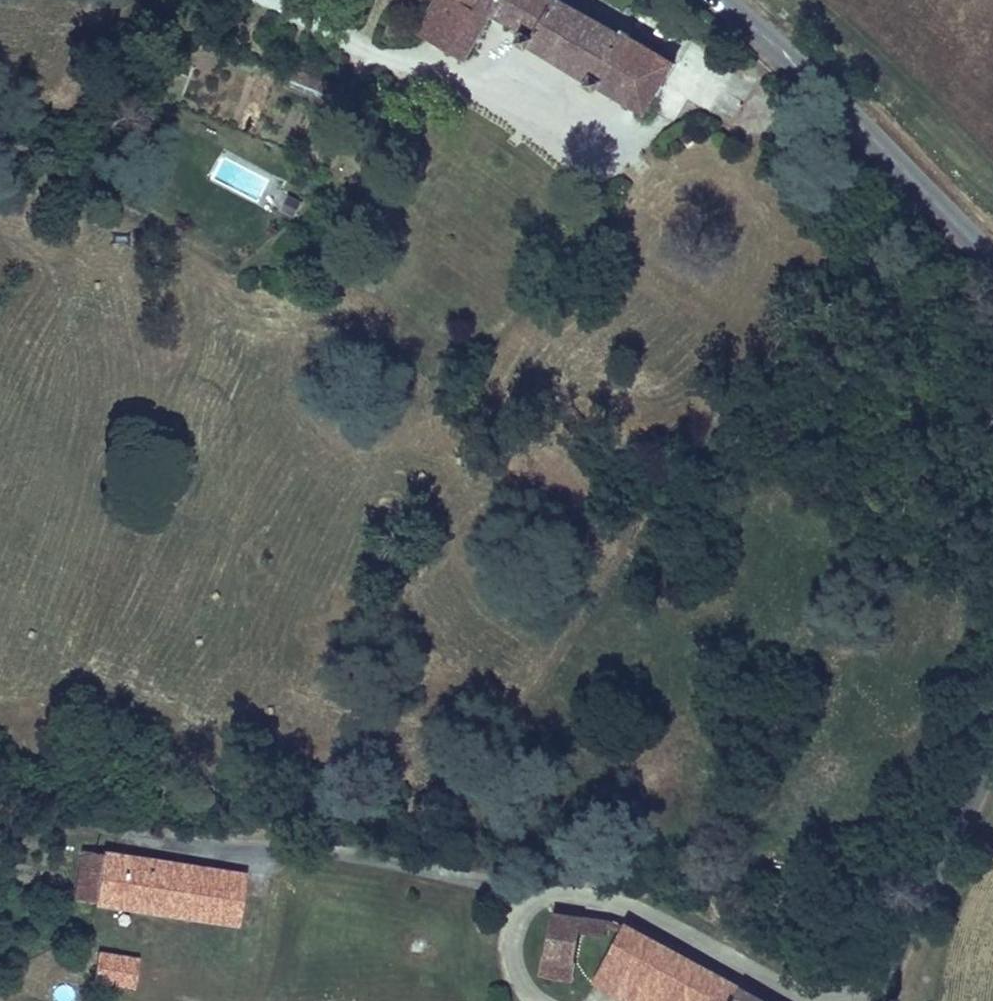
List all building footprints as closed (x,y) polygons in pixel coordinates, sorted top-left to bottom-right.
[(589,0),(423,0),(412,17),(460,47),(491,1),(517,19),(515,22),(643,106),(674,55),(589,0)] [(191,867),(80,851),(72,902),(183,918),(191,867)] [(229,924),(236,874),(191,867),(183,918),(229,924)] [(550,913),(536,973),(543,975),(540,993),(563,996),(574,935),(609,945),(621,928),(608,923),(550,913)] [(616,1000),(675,1000),(629,975),(634,964),(619,957),(632,933),(634,931),(622,925),(621,928),(609,945),(589,986),(616,1000)] [(679,956),(632,933),(619,957),(634,964),(629,975),(675,1000),(760,1000),(679,956)] [(134,962),(94,955),(90,983),(130,988),(134,962)]
